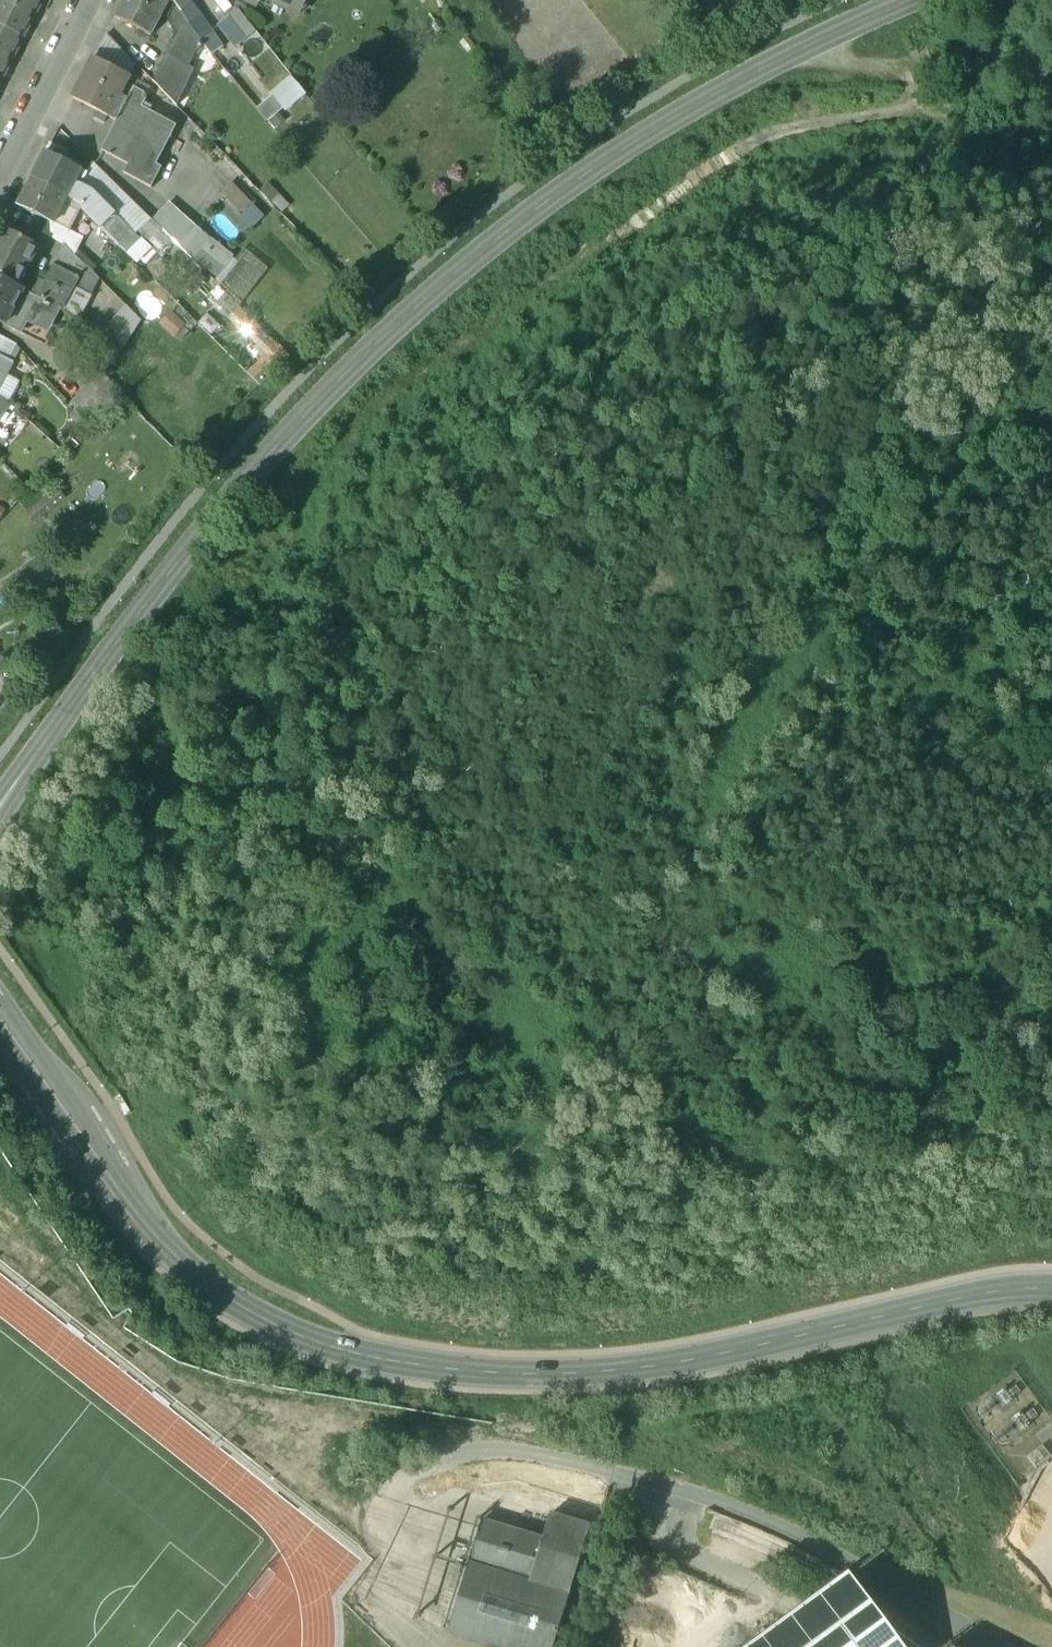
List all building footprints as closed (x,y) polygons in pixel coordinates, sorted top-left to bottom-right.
[(1,0),(0,2),(0,26),(23,38),(34,17),(1,0)] [(1,0),(34,17),(43,0),(1,0)] [(166,0),(124,0),(115,18),(152,36),(158,25),(156,24),(161,15),(168,19),(176,33),(162,67),(172,71),(168,79),(188,88),(197,72),(191,69),(199,49),(201,50),(202,47),(200,46),(202,42),(201,40),(190,25),(174,4),(166,0)] [(288,9),(292,0),(271,0),(288,9)] [(219,24),(236,48),(258,33),(240,9),(219,24)] [(201,17),(190,25),(201,40),(212,32),(201,17)] [(0,26),(0,53),(12,59),(23,38),(0,26)] [(212,32),(201,40),(202,42),(212,56),(223,48),(212,32)] [(95,59),(131,78),(137,65),(107,36),(95,59)] [(0,53),(0,80),(1,81),(12,59),(0,53)] [(131,78),(95,59),(74,100),(98,112),(95,118),(106,124),(109,118),(118,122),(129,101),(121,97),(131,78)] [(188,88),(168,79),(172,71),(162,67),(154,84),(178,109),(188,88)] [(270,122),(307,93),(294,76),(257,105),(270,122)] [(135,89),(129,101),(118,122),(102,152),(129,166),(124,174),(152,188),(162,169),(157,167),(178,126),(144,109),(149,97),(135,89)] [(69,154),(50,144),(32,180),(68,198),(74,187),(81,186),(87,174),(81,171),(82,170),(65,162),(69,154)] [(240,179),(219,192),(243,231),(264,218),(240,179)] [(68,198),(32,180),(18,207),(49,222),(54,225),(54,224),(62,207),(84,218),(86,214),(83,211),(84,206),(68,198)] [(109,210),(90,190),(81,186),(74,187),(68,198),(84,206),(83,211),(86,214),(102,230),(116,216),(114,215),(117,212),(111,207),(109,210)] [(156,225),(130,199),(117,212),(114,215),(116,216),(102,230),(127,254),(156,225)] [(83,239),(54,224),(54,225),(49,222),(43,234),(63,245),(75,258),(83,239)] [(156,225),(127,254),(144,270),(173,241),(156,225)] [(6,230),(0,242),(0,279),(18,288),(25,274),(39,247),(6,230)] [(284,346),(239,302),(272,269),(250,248),(207,291),(273,356),(284,346)] [(97,288),(54,266),(45,284),(38,298),(51,304),(62,310),(80,319),(97,288)] [(45,284),(25,274),(18,288),(24,291),(38,298),(45,284)] [(0,279),(0,322),(6,326),(24,291),(18,288),(0,279)] [(38,298),(24,291),(6,326),(21,333),(28,320),(40,326),(51,304),(38,298)] [(62,310),(51,304),(40,326),(51,332),(62,310)] [(0,337),(0,356),(9,360),(17,345),(0,337)] [(0,356),(0,390),(14,363),(9,360),(0,356)] [(447,1631),(502,1646),(552,1646),(589,1526),(548,1515),(541,1537),(480,1520),(447,1631)] [(829,1588),(750,1646),(916,1646),(895,1631),(861,1608),(829,1588)]
